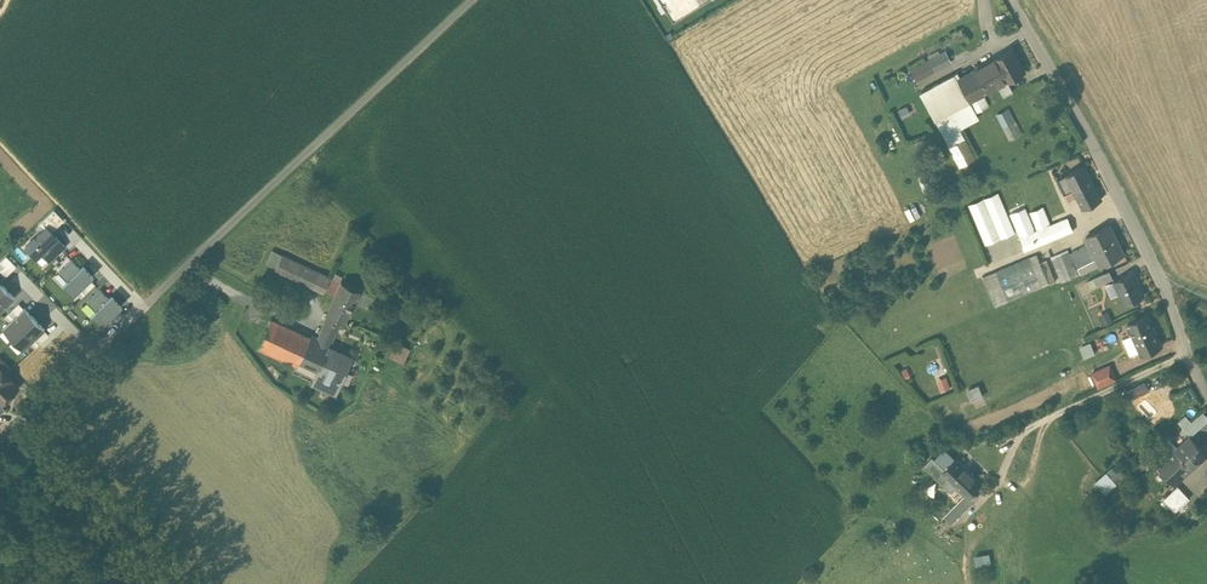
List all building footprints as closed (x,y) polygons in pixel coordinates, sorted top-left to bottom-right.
[(669,18),(698,0),(658,0),(669,18)] [(1025,71),(1013,48),(995,58),(980,67),(986,80),(987,80),(997,75),(995,71),(1001,68),(1007,80),(1008,80),(1025,71)] [(945,51),(929,59),(934,70),(950,62),(945,51)] [(934,70),(929,59),(921,63),(927,74),(934,70)] [(927,74),(921,63),(910,69),(916,80),(927,74)] [(980,67),(958,78),(965,91),(986,80),(980,67)] [(965,91),(930,110),(935,119),(952,111),(969,102),(984,94),(1000,85),(1008,81),(1008,80),(1007,80),(1001,68),(995,71),(997,75),(987,80),(986,80),(965,91)] [(956,74),(921,92),(930,110),(965,91),(958,78),(956,74)] [(1008,81),(1000,85),(1005,95),(1013,91),(1008,81)] [(969,102),(974,112),(990,104),(984,94),(969,102)] [(1010,106),(996,113),(1008,137),(1022,131),(1010,106)] [(976,158),(952,111),(935,119),(959,167),(976,158)] [(1084,165),(1066,174),(1074,189),(1083,208),(1098,200),(1102,199),(1084,165)] [(1074,189),(1066,174),(1057,179),(1064,194),(1074,189)] [(1035,231),(1015,185),(1000,191),(1019,237),(1032,232),(1035,231)] [(1014,232),(998,192),(968,204),(984,244),(1014,232)] [(1051,224),(1043,205),(1029,212),(1036,230),(1051,224)] [(47,226),(52,231),(63,219),(54,209),(38,224),(43,229),(47,226)] [(1068,217),(1051,224),(1056,237),(1073,230),(1068,217)] [(1035,231),(1032,232),(1019,237),(1025,250),(1056,237),(1051,224),(1036,230),(1035,231)] [(1089,243),(1100,265),(1124,253),(1110,225),(1086,236),(1089,243)] [(35,256),(40,251),(49,260),(65,245),(52,231),(47,226),(43,229),(25,245),(35,256)] [(1089,243),(1070,252),(1081,274),(1100,265),(1089,243)] [(1068,250),(1051,256),(1062,282),(1078,275),(1068,250)] [(1037,253),(982,276),(995,306),(1050,284),(1037,253)] [(324,290),(330,277),(282,254),(275,267),(324,290)] [(6,275),(16,265),(6,255),(0,261),(0,270),(6,275)] [(83,264),(80,267),(72,259),(58,271),(66,280),(62,284),(72,294),(75,292),(89,278),(93,274),(83,264)] [(1110,270),(1094,278),(1097,286),(1113,278),(1110,270)] [(1134,272),(1114,281),(1125,304),(1144,294),(1139,284),(1133,273),(1134,272)] [(341,282),(330,277),(324,290),(335,295),(341,282)] [(89,278),(75,292),(81,297),(95,284),(89,278)] [(358,289),(342,281),(341,282),(335,295),(327,311),(329,312),(341,318),(343,319),(358,289)] [(4,286),(0,291),(0,310),(14,297),(4,286)] [(111,294),(108,297),(100,288),(87,301),(95,310),(91,314),(101,325),(104,322),(118,308),(122,304),(111,294)] [(5,316),(10,321),(23,308),(19,303),(5,316)] [(10,321),(2,328),(13,339),(35,318),(24,308),(23,308),(10,321)] [(118,308),(104,322),(109,327),(123,313),(118,308)] [(341,318),(329,312),(317,339),(316,340),(329,345),(341,318)] [(1161,343),(1148,315),(1128,324),(1128,325),(1127,328),(1129,332),(1133,334),(1141,352),(1161,343)] [(35,318),(13,339),(23,349),(30,343),(44,329),(45,328),(35,318)] [(258,345),(297,363),(309,336),(271,318),(258,345)] [(44,329),(30,343),(35,348),(49,334),(44,329)] [(317,339),(309,335),(309,336),(297,363),(299,358),(318,367),(319,367),(329,345),(316,340),(317,339)] [(410,344),(397,338),(391,354),(404,359),(410,344)] [(1086,356),(1097,352),(1092,340),(1081,345),(1086,356)] [(351,356),(329,345),(319,367),(318,367),(312,381),(335,391),(351,356)] [(0,357),(0,368),(6,375),(11,369),(0,357)] [(1110,365),(1101,369),(1092,373),(1098,387),(1101,385),(1116,379),(1110,365)] [(16,388),(18,387),(6,375),(0,368),(0,404),(16,388)] [(946,373),(936,376),(941,390),(951,387),(946,373)] [(969,387),(973,399),(986,395),(982,383),(969,387)] [(1193,418),(1188,413),(1180,419),(1191,433),(1206,421),(1206,411),(1205,409),(1193,418)] [(1158,463),(1176,483),(1206,455),(1206,453),(1190,434),(1175,447),(1158,463)] [(1171,442),(1153,458),(1158,463),(1175,447),(1171,442)] [(945,468),(932,456),(924,464),(950,490),(956,485),(942,471),(945,468)] [(983,482),(957,456),(945,468),(942,471),(956,485),(965,494),(968,497),(974,491),(983,482)] [(1109,469),(1096,481),(1106,492),(1120,479),(1126,474),(1121,468),(1114,474),(1109,469)] [(1178,485),(1163,498),(1175,511),(1190,497),(1178,485)] [(965,494),(943,516),(951,523),(978,496),(974,491),(968,497),(965,494)] [(977,553),(977,563),(992,563),(992,553),(977,553)]
